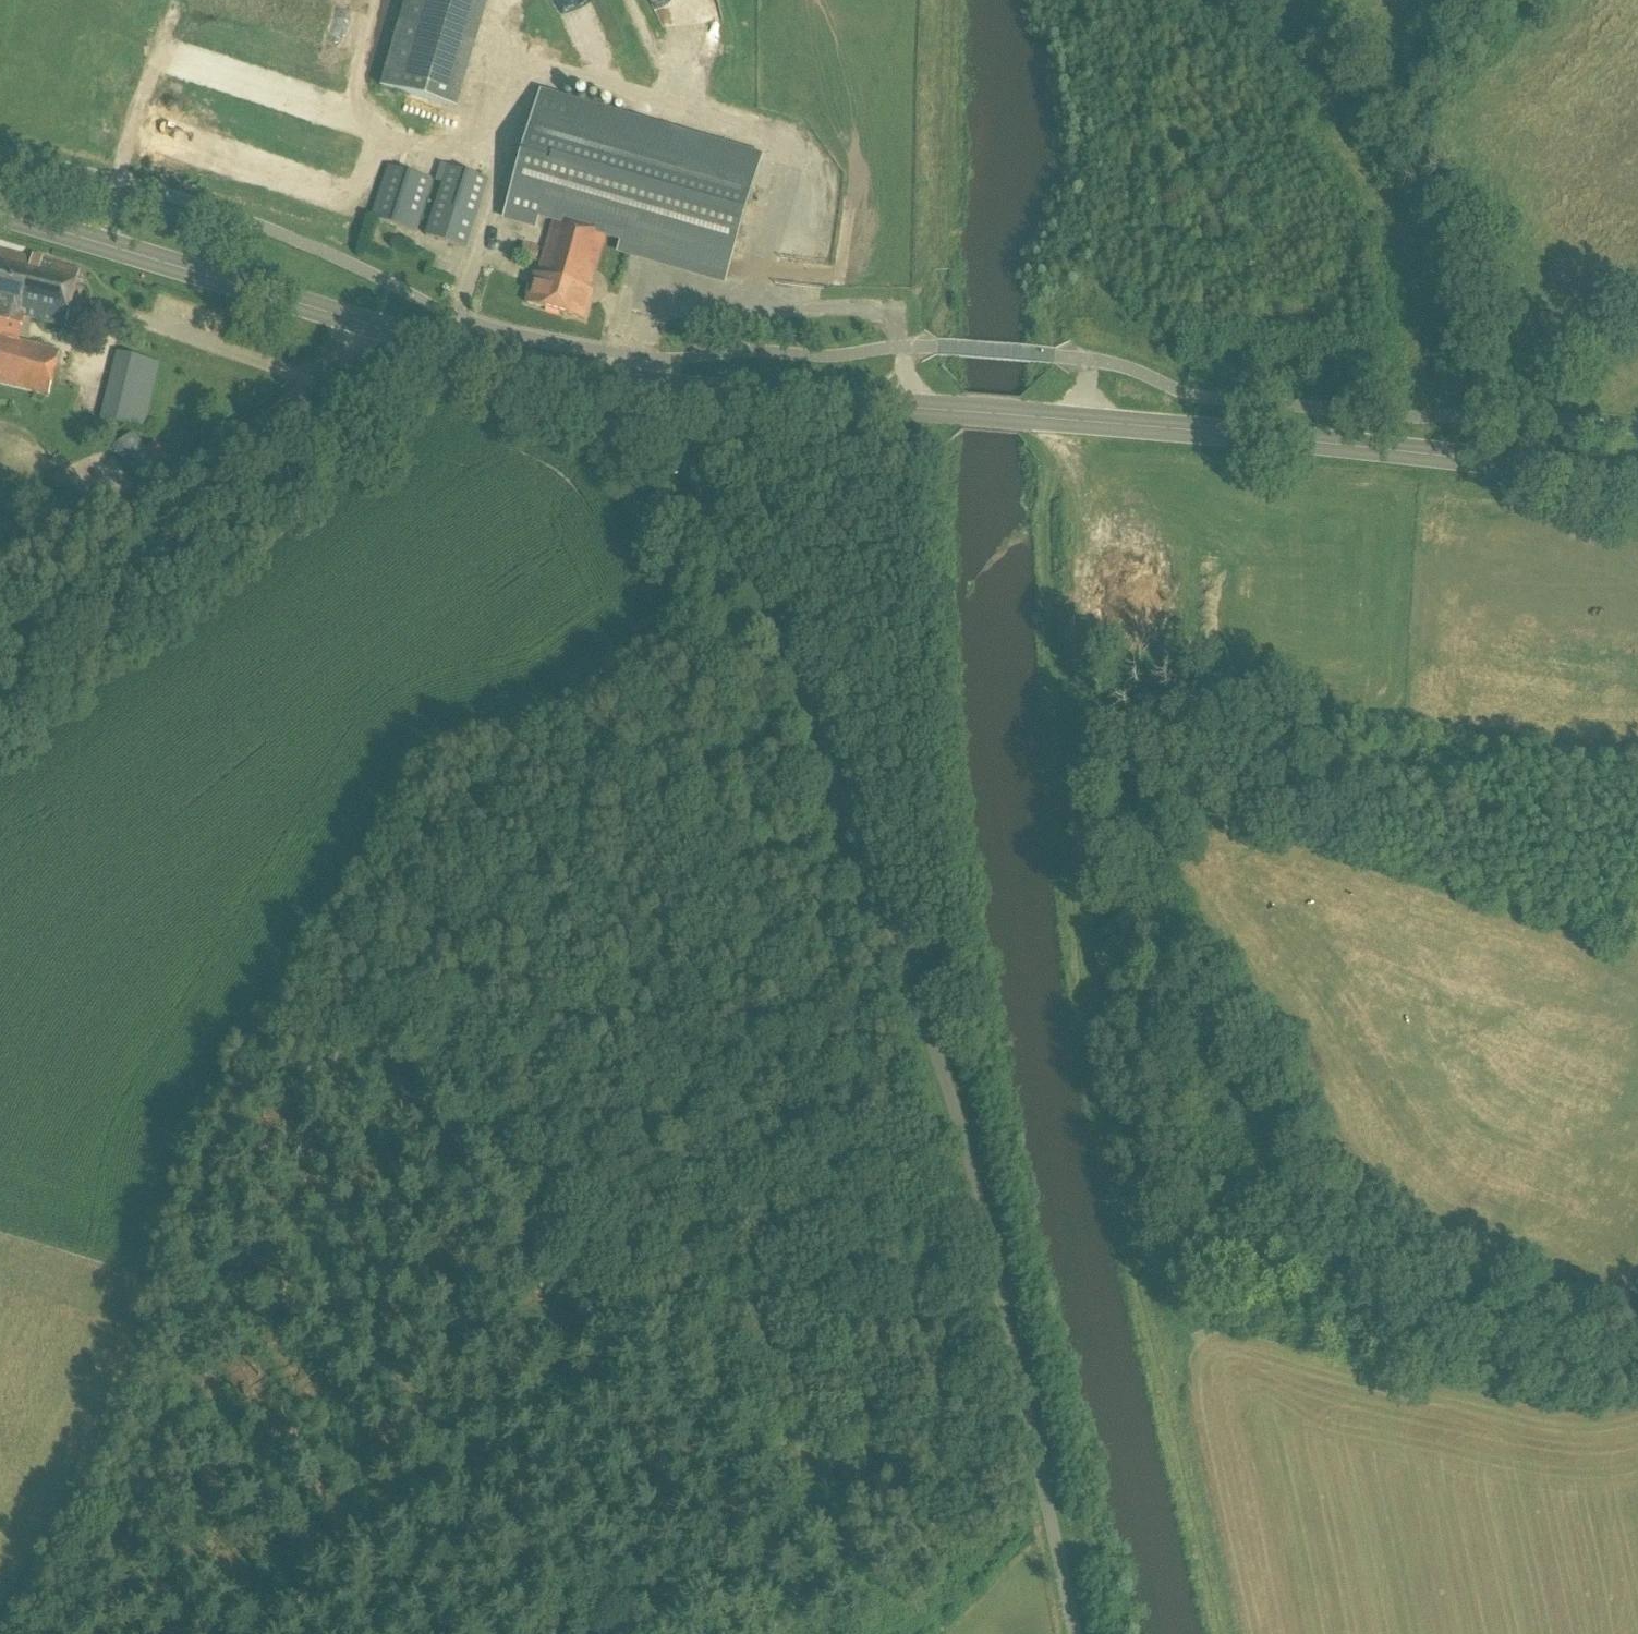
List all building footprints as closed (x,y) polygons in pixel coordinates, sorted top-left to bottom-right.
[(391,87),(467,108),(498,0),(415,0),(391,87)] [(690,134),(570,100),(540,91),(514,183),(505,212),(503,221),(530,229),(537,232),(541,219),(543,212),(556,216),(554,223),(538,276),(535,275),(526,304),(585,322),(594,292),(590,291),(606,238),(608,231),(622,235),(620,242),(617,254),(651,264),(727,286),(764,155),(690,134)] [(447,166),(440,164),(434,181),(442,183),(424,236),(468,252),(491,180),(448,166),(447,166)] [(416,234),(434,182),(388,166),(371,219),(416,234)] [(15,335),(20,315),(66,327),(81,271),(0,250),(0,331),(15,335)] [(50,396),(61,351),(0,335),(0,384),(50,396)] [(100,420),(143,431),(161,363),(116,352),(100,420)] [(112,449),(140,483),(161,466),(134,432),(112,449)]
